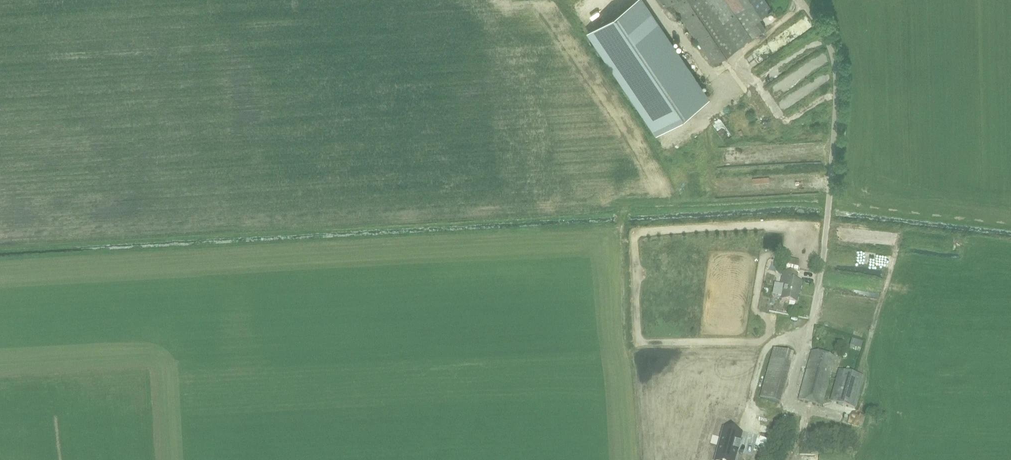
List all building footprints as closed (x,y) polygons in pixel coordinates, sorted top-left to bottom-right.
[(586,32),(656,134),(710,98),(643,0),(633,0),(586,32)] [(662,7),(662,8),(671,2),(713,64),(765,28),(758,18),(772,9),(765,0),(673,0),(662,7)] [(802,61),(807,59),(802,50),(798,52),(802,61)] [(822,77),(804,88),(809,96),(827,85),(822,77)] [(820,113),(826,108),(823,103),(828,99),(825,94),(812,103),(820,113)] [(755,96),(747,98),(749,108),(758,106),(755,96)] [(763,122),(769,112),(762,108),(756,118),(763,122)] [(784,284),(781,300),(796,303),(798,291),(799,291),(801,282),(795,281),(796,274),(783,271),(780,283),(784,284)] [(773,348),(771,358),(760,398),(780,403),(793,353),(773,348)] [(822,406),(835,357),(811,351),(798,399),(822,406)] [(839,370),(830,401),(855,408),(863,376),(839,370)] [(791,420),(801,422),(804,410),(794,408),(791,420)] [(771,427),(760,425),(753,450),(764,453),(771,427)] [(724,428),(715,459),(734,459),(741,433),(724,428)]
